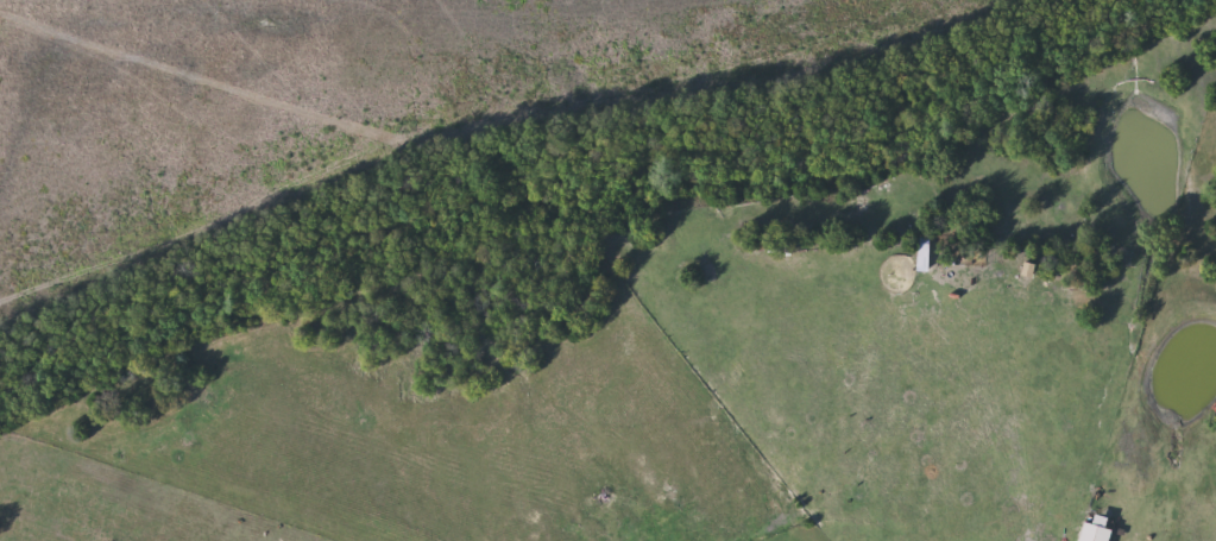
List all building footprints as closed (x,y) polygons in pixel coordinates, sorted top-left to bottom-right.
[(1116,529),(1113,540),(1081,540),(1086,521),(1096,523),(1098,514),(1113,518),(1110,527),(1116,529)]
